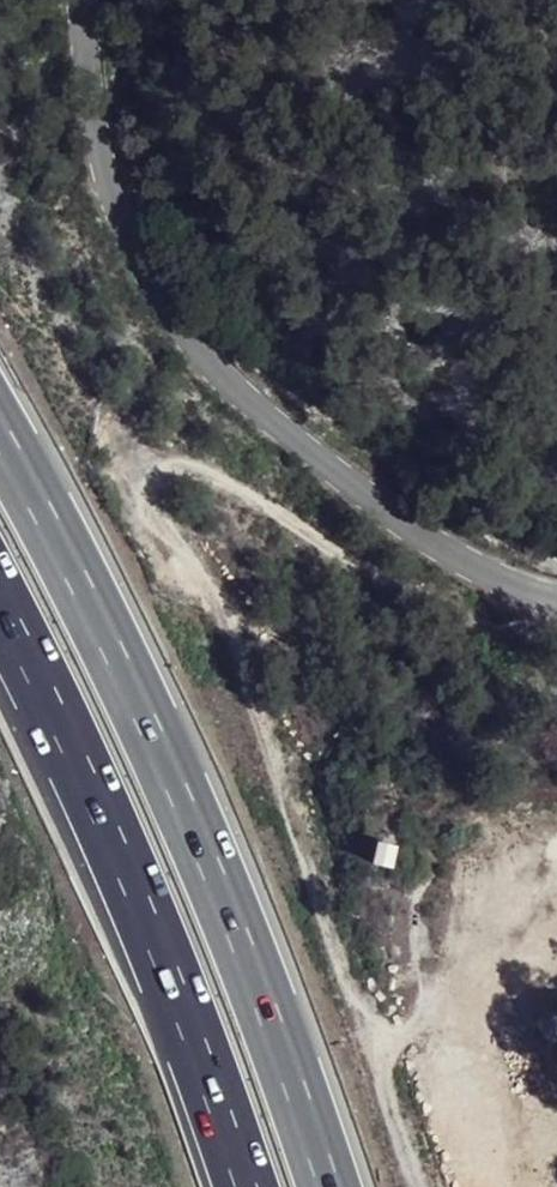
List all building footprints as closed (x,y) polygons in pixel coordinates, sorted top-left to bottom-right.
[(371,867),(389,869),(395,848),(377,842),(371,867)] [(368,876),(398,962),(436,952),(415,865),(368,876)] [(375,968),(398,962),(368,876),(354,879),(375,968)]
